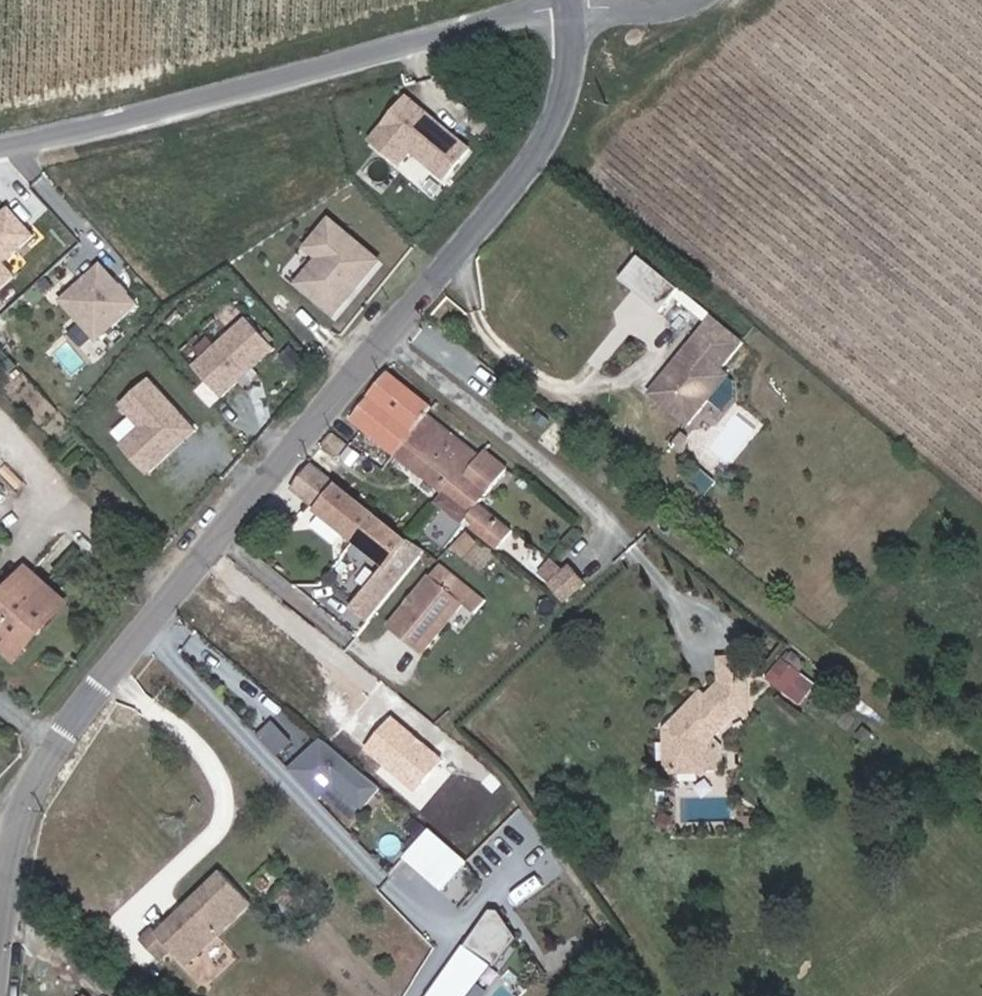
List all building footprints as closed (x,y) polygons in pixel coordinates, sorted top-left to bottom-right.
[(410,155),(451,181),(477,140),(403,93),(370,144),(404,165),(410,155)] [(0,211),(0,291),(19,273),(7,261),(38,232),(9,202),(0,211)] [(329,213),(303,246),(315,256),(293,283),(338,319),(386,259),(329,213)] [(644,253),(624,275),(664,309),(683,286),(644,253)] [(104,258),(59,298),(98,342),(143,303),(104,258)] [(192,364),(223,397),(278,346),(246,313),(192,364)] [(733,373),(725,366),(747,340),(717,314),(652,390),(690,423),(733,373)] [(408,441),(438,403),(443,398),(395,361),(361,404),(408,441)] [(151,373),(119,404),(130,416),(112,434),(151,474),(201,425),(151,373)] [(436,462),(466,424),(438,403),(408,441),(436,462)] [(371,439),(344,416),(333,428),(333,429),(347,442),(339,453),(352,463),(371,439)] [(497,448),(466,424),(436,462),(466,485),(497,448)] [(14,439),(0,428),(0,456),(14,439)] [(14,439),(0,456),(0,491),(32,454),(14,439)] [(497,448),(466,485),(461,491),(487,511),(490,508),(495,512),(492,515),(527,543),(540,528),(506,501),(532,470),(500,444),(497,448)] [(306,479),(320,490),(338,470),(323,459),(306,479)] [(320,490),(370,529),(386,508),(338,470),(320,490)] [(443,507),(437,516),(459,532),(465,523),(443,507)] [(420,535),(386,508),(370,529),(404,555),(420,535)] [(556,553),(569,566),(582,553),(569,540),(556,553)] [(502,584),(452,546),(404,612),(442,640),(480,588),(492,597),(502,584)] [(584,580),(602,560),(588,546),(582,553),(569,566),(584,580)] [(22,647),(69,593),(31,560),(8,587),(0,595),(0,628),(1,629),(22,647)] [(377,577),(366,589),(380,601),(390,588),(377,577)] [(353,651),(323,624),(296,657),(332,684),(347,669),(341,664),(353,651)] [(783,667),(800,682),(812,667),(795,653),(783,667)] [(793,691),(800,682),(783,667),(776,677),(793,691)] [(279,698),(286,703),(291,696),(284,691),(279,698)] [(289,764),(315,739),(285,708),(259,734),(289,764)] [(707,759),(705,722),(693,734),(694,760),(707,759)] [(324,732),(293,763),(321,792),(338,776),(368,798),(385,776),(324,732)] [(436,817),(412,843),(449,876),(472,849),(436,817)] [(262,896),(232,866),(158,941),(188,971),(262,896)] [(433,995),(462,995),(497,945),(502,948),(519,922),(501,894),(473,937),(478,940),(473,947),(468,944),(433,995)] [(158,941),(153,937),(141,948),(161,968),(173,956),(158,941)] [(82,986),(72,995),(92,995),(82,986)]
